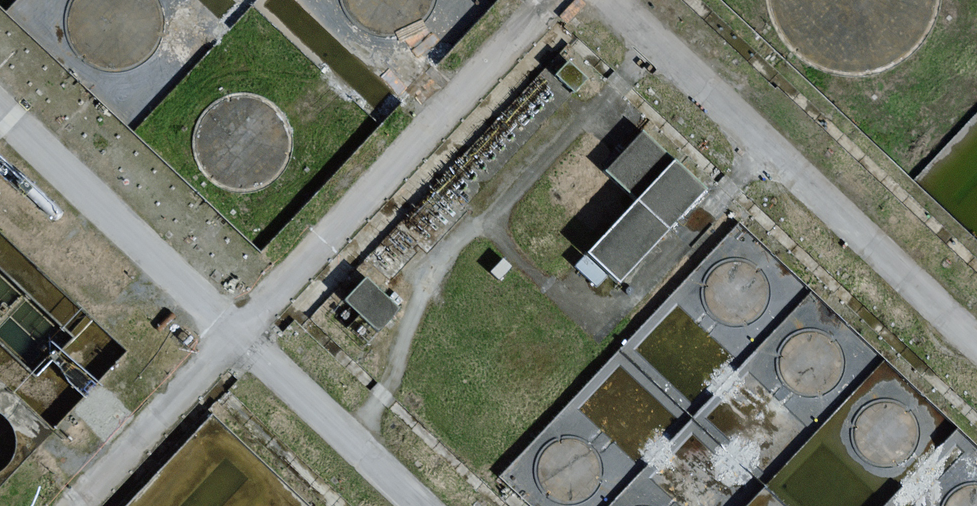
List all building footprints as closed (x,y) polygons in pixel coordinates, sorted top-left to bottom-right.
[(158,59),(167,45),(170,28),(168,13),(162,0),(79,0),(73,13),(71,28),(74,45),(83,59),(96,70),(112,75),(129,75),(145,70),(158,59)] [(432,18),(441,4),(442,0),(348,0),(349,4),(357,18),(371,29),(386,35),(403,35),(419,29),(432,18)] [(273,188),(286,178),(295,163),(298,147),(296,131),(289,117),(278,105),(264,98),(249,96),(233,98),(219,105),(208,117),(201,131),(199,147),(202,163),(211,177),(224,188),(240,194),(257,194),(273,188)] [(605,172),(637,202),(674,163),(641,133),(605,172)] [(637,202),(588,253),(618,284),(707,191),(674,163),(637,202)] [(53,430),(126,350),(0,236),(0,381),(53,430)] [(744,327),(754,322),(762,314),(766,304),(767,294),(765,283),(759,274),(751,267),(741,264),(731,263),(720,266),(711,272),(705,281),(702,291),(702,302),(706,312),(713,321),(722,326),(733,329),(744,327)] [(365,275),(345,296),(378,327),(398,306),(365,275)] [(819,400),(829,395),(836,387),(841,377),(842,366),(840,356),(834,347),(826,340),(816,336),(805,336),(795,338),(786,345),(780,353),(777,363),(777,374),(781,385),(788,393),(797,399),(808,401),(819,400)] [(894,473),(904,468),(912,460),(917,450),(918,439),(915,429),(910,420),(902,413),(892,409),(881,409),(871,412),(862,418),(855,426),(852,436),(852,447),(856,458),(863,466),(873,472),(883,474),(894,473)] [(5,469),(11,457),(13,444),(10,431),(3,421),(0,418),(0,473),(5,469)] [(594,500),(602,492),(606,482),(607,471),(605,461),(600,452),(591,445),(581,441),(571,440),(560,443),(552,449),(545,458),(542,468),(542,479),(546,490),(553,498),(562,504),(573,505),(584,505),(594,500)] [(971,490),(960,493),(952,499),(946,505),(976,505),(976,490),(971,490)]
